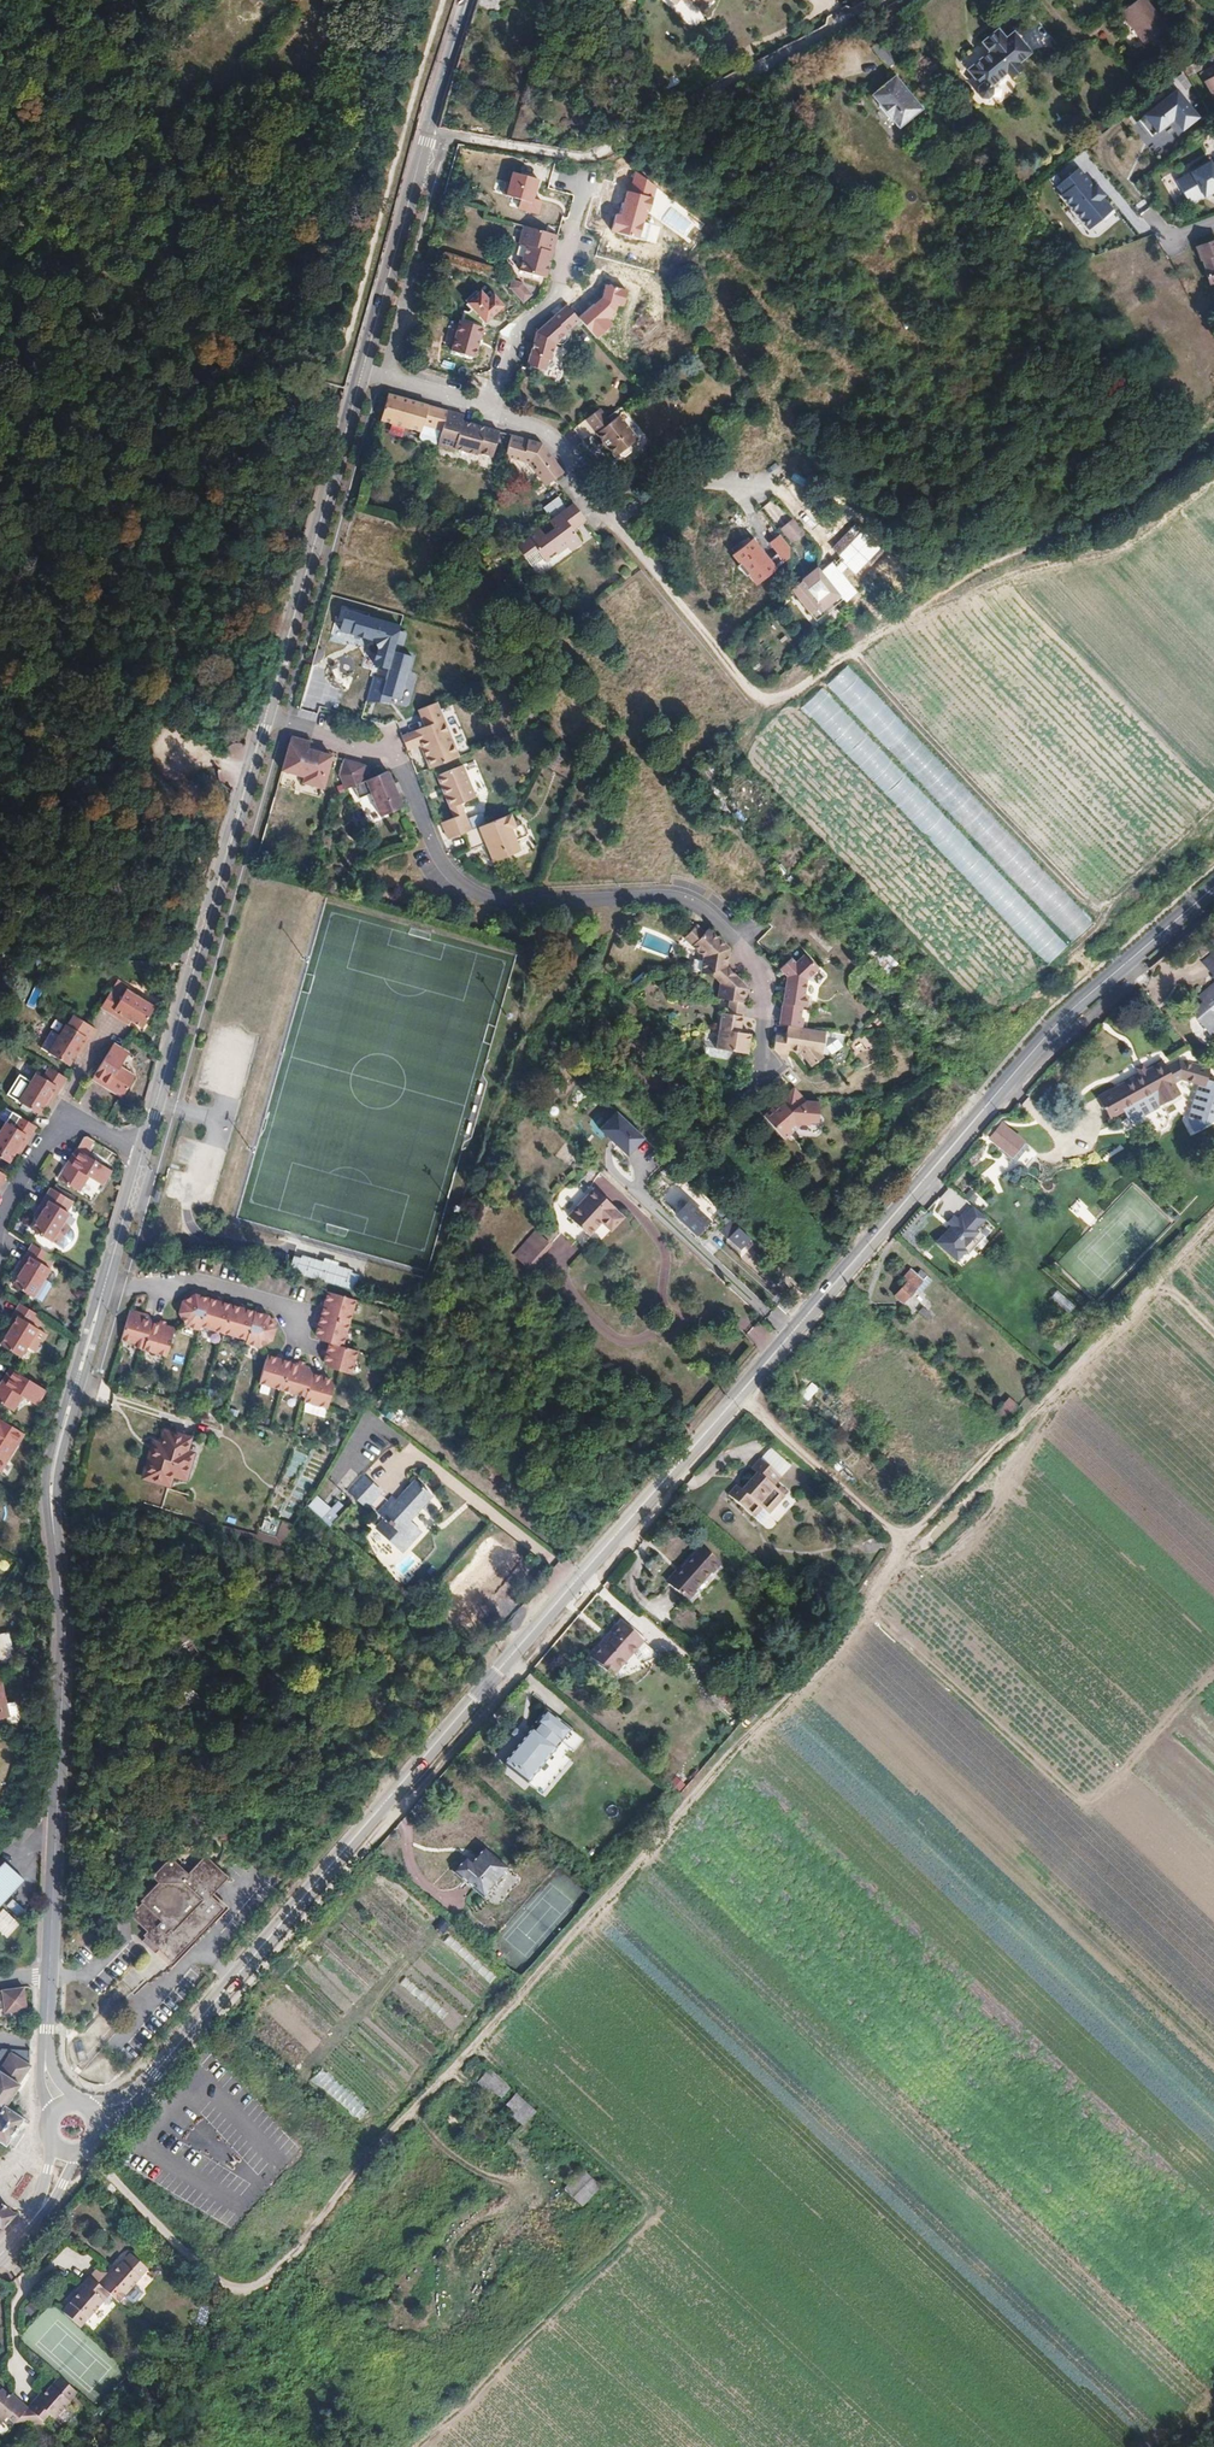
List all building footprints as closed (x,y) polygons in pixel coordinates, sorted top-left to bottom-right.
[(489,7),(497,10),(501,0),(492,0),(489,7)] [(704,13),(715,0),(688,0),(704,13)] [(1135,3),(1114,17),(1136,51),(1157,37),(1135,3)] [(987,54),(964,72),(976,87),(974,89),(974,96),(977,100),(983,101),(989,97),(989,92),(987,89),(1004,76),(1008,82),(1019,73),(1015,67),(1028,57),(1011,35),(1002,42),(994,32),(979,45),(987,54)] [(876,72),(882,68),(889,62),(874,43),(861,53),(876,72)] [(882,68),(884,71),(891,65),(889,62),(882,68)] [(1213,67),(1198,75),(1213,100),(1213,68),(1213,67)] [(884,82),(880,86),(882,88),(878,91),(876,89),(861,101),(868,110),(867,110),(879,126),(880,125),(887,134),(910,115),(884,82)] [(1200,118),(1178,87),(1140,113),(1157,137),(1178,122),(1183,129),(1200,118)] [(1213,160),(1176,180),(1191,207),(1213,194),(1213,162),(1213,160)] [(1093,189),(1077,170),(1054,189),(1091,232),(1116,211),(1106,200),(1109,198),(1098,185),(1093,189)] [(631,192),(654,198),(657,187),(635,171),(631,192)] [(540,179),(513,172),(507,195),(521,199),(519,209),(539,214),(543,202),(534,199),(540,179)] [(631,192),(628,191),(622,215),(616,214),(613,231),(640,239),(648,210),(651,211),(654,198),(631,192)] [(556,237),(522,228),(517,246),(525,248),(518,273),(544,280),(548,263),(546,262),(549,252),(551,253),(556,237)] [(1196,254),(1211,291),(1213,290),(1213,248),(1196,254)] [(520,284),(509,282),(507,290),(522,305),(531,297),(520,284)] [(602,298),(580,318),(598,340),(614,323),(610,320),(617,312),(619,304),(625,305),(628,289),(606,284),(602,298)] [(489,298),(481,290),(467,302),(487,323),(507,306),(495,293),(489,298)] [(535,334),(526,368),(543,373),(546,362),(549,362),(554,345),(565,336),(564,334),(578,322),(565,308),(535,334)] [(486,329),(459,321),(451,349),(478,357),(486,329)] [(379,420),(419,431),(421,426),(440,431),(445,413),(385,396),(379,420)] [(628,447),(636,440),(623,423),(618,417),(615,412),(607,418),(600,409),(585,421),(614,458),(618,455),(619,457),(624,457),(629,454),(630,449),(628,447)] [(438,439),(454,443),(453,450),(475,456),(476,455),(491,458),(498,434),(460,423),(461,417),(445,413),(440,431),(438,439)] [(618,417),(623,423),(627,419),(623,413),(618,417)] [(539,445),(509,437),(504,457),(508,458),(528,464),(544,486),(553,480),(561,474),(539,445)] [(436,448),(452,452),(453,450),(454,443),(438,439),(436,448)] [(583,521),(571,504),(547,523),(554,532),(544,539),(537,530),(525,539),(534,549),(544,563),(565,547),(569,551),(580,543),(570,530),(583,521)] [(781,530),(792,544),(805,534),(793,520),(781,530)] [(832,548),(855,573),(885,547),(862,521),(832,548)] [(534,549),(525,539),(514,547),(522,558),(534,549)] [(817,568),(799,583),(801,587),(806,582),(810,587),(824,576),(817,568)] [(797,585),(792,589),(810,611),(817,619),(843,599),(839,595),(824,576),(810,587),(806,582),(801,587),(799,583),(797,585)] [(401,626),(346,610),(339,632),(375,642),(378,649),(373,666),(389,670),(387,678),(374,675),(367,702),(392,709),(394,702),(402,705),(415,656),(396,650),(397,645),(403,646),(406,633),(401,626)] [(1090,919),(846,664),(825,684),(1069,939),(1090,919)] [(1067,949),(820,689),(800,708),(1048,968),(1067,949)] [(423,756),(428,769),(457,757),(435,703),(416,710),(422,727),(399,737),(405,750),(418,745),(421,750),(423,750),(425,755),(423,756)] [(301,782),(322,788),(330,756),(307,749),(309,742),(289,737),(280,769),(302,776),(301,782)] [(341,759),(337,776),(342,790),(352,786),(357,797),(369,792),(379,815),(400,806),(386,771),(375,776),(371,767),(341,759)] [(461,766),(436,777),(441,789),(443,789),(445,795),(443,796),(453,819),(463,815),(459,804),(474,798),(461,766)] [(359,797),(367,820),(376,817),(368,794),(359,797)] [(521,824),(515,827),(510,814),(462,834),(468,851),(486,844),(489,852),(487,852),(491,862),(519,851),(514,841),(526,836),(521,824)] [(743,913),(750,919),(757,913),(750,906),(743,913)] [(728,1000),(743,1003),(746,987),(724,966),(726,948),(707,928),(703,931),(702,932),(693,925),(682,938),(703,956),(700,972),(711,974),(719,983),(717,998),(728,1000)] [(785,976),(778,1023),(786,1024),(800,1026),(802,1017),(799,1016),(801,1005),(805,1006),(807,994),(803,993),(805,978),(816,966),(801,953),(793,962),(788,957),(778,968),(785,976)] [(1202,969),(1213,983),(1197,998),(1202,1004),(1191,1013),(1211,1036),(1213,1033),(1213,958),(1202,969)] [(151,998),(127,985),(124,990),(145,997),(151,998)] [(119,1014),(122,1009),(131,1014),(141,1020),(153,1002),(145,997),(124,990),(120,989),(120,990),(117,988),(109,986),(99,1002),(119,1014)] [(34,1008),(39,990),(32,988),(27,1006),(34,1008)] [(741,1016),(743,1003),(728,1000),(726,1013),(741,1016)] [(70,1009),(64,1019),(62,1018),(46,1046),(45,1047),(65,1059),(72,1049),(76,1041),(82,1045),(94,1025),(87,1020),(70,1009)] [(119,1014),(128,1020),(131,1014),(122,1009),(119,1014)] [(738,1033),(741,1016),(726,1013),(720,1012),(714,1048),(726,1050),(745,1053),(748,1035),(738,1033)] [(800,1026),(786,1024),(784,1036),(774,1034),(772,1047),(785,1062),(787,1050),(798,1052),(809,1066),(821,1056),(819,1054),(823,1030),(800,1026)] [(113,1038),(91,1074),(121,1092),(133,1072),(119,1062),(128,1048),(120,1043),(113,1038)] [(82,1045),(76,1041),(72,1049),(77,1053),(82,1045)] [(1213,1056),(1213,1055),(1213,1048),(1209,1043),(1204,1048),(1213,1056)] [(714,1048),(705,1046),(704,1052),(705,1055),(725,1058),(726,1050),(714,1048)] [(1162,1061),(1098,1097),(1109,1117),(1120,1111),(1155,1092),(1162,1103),(1178,1094),(1172,1082),(1180,1078),(1199,1084),(1189,1118),(1193,1128),(1213,1119),(1213,1080),(1207,1078),(1210,1068),(1178,1059),(1165,1066),(1162,1061)] [(47,1090),(51,1093),(64,1073),(46,1062),(39,1073),(33,1069),(27,1077),(17,1070),(5,1089),(16,1096),(35,1109),(42,1099),(47,1090)] [(761,1113),(782,1136),(799,1121),(816,1123),(819,1099),(802,1097),(792,1086),(777,1099),(778,1100),(771,1106),(770,1105),(761,1113)] [(46,1101),(51,1093),(47,1090),(42,1099),(46,1101)] [(1,1102),(0,1104),(0,1116),(2,1118),(9,1122),(16,1112),(1,1102)] [(642,1139),(606,1104),(589,1122),(625,1157),(642,1139)] [(21,1142),(33,1122),(16,1112),(9,1122),(2,1118),(0,1122),(0,1156),(5,1159),(12,1147),(16,1140),(21,1142)] [(988,1139),(1002,1151),(1009,1157),(1021,1143),(1000,1125),(988,1139)] [(16,1150),(21,1142),(16,1140),(12,1147),(16,1150)] [(1029,1149),(1021,1143),(1009,1157),(1007,1159),(1015,1166),(1029,1149)] [(75,1146),(57,1175),(78,1188),(87,1174),(102,1182),(110,1167),(75,1146)] [(1000,1153),(1007,1159),(1009,1157),(1002,1151),(1000,1153)] [(48,1184),(36,1205),(41,1208),(36,1216),(30,1226),(50,1239),(61,1220),(66,1211),(60,1207),(66,1195),(48,1184)] [(617,1212),(596,1193),(588,1201),(591,1203),(583,1211),(581,1209),(570,1221),(590,1239),(603,1226),(613,1234),(625,1222),(616,1213),(617,1212)] [(687,1202),(675,1216),(693,1232),(705,1220),(687,1202)] [(36,1216),(41,1208),(36,1205),(32,1213),(36,1216)] [(983,1220),(967,1205),(955,1218),(952,1214),(945,1223),(949,1227),(934,1243),(955,1262),(965,1251),(961,1247),(977,1233),(973,1230),(983,1220)] [(68,1224),(61,1220),(50,1239),(62,1246),(63,1244),(64,1244),(65,1243),(67,1241),(68,1240),(69,1240),(70,1239),(71,1238),(72,1237),(72,1235),(72,1234),(73,1233),(73,1231),(72,1230),(72,1229),(72,1228),(71,1226),(70,1225),(69,1224),(68,1224)] [(747,1238),(736,1227),(727,1238),(738,1248),(747,1238)] [(527,1269),(549,1243),(534,1230),(512,1256),(527,1269)] [(20,1261),(24,1264),(19,1272),(13,1282),(33,1295),(34,1294),(35,1292),(43,1279),(51,1267),(44,1262),(47,1257),(41,1252),(44,1249),(32,1241),(20,1261)] [(289,1270),(353,1288),(357,1273),(351,1271),(352,1268),(301,1253),(300,1256),(293,1254),(289,1270)] [(19,1272),(24,1264),(20,1261),(15,1269),(19,1272)] [(916,1274),(910,1269),(902,1278),(907,1282),(894,1296),(902,1303),(914,1289),(919,1293),(931,1279),(919,1269),(916,1274)] [(35,1292),(34,1294),(41,1299),(51,1284),(43,1279),(35,1292)] [(354,1299),(328,1292),(316,1332),(320,1339),(333,1343),(328,1361),(331,1367),(353,1374),(360,1351),(341,1345),(354,1299)] [(195,1295),(183,1301),(180,1312),(187,1325),(200,1329),(201,1325),(247,1339),(246,1342),(259,1346),(272,1339),(275,1329),(268,1316),(195,1295)] [(34,1310),(20,1301),(7,1322),(12,1324),(7,1332),(1,1342),(9,1347),(34,1310)] [(930,1321),(932,1318),(928,1314),(929,1312),(923,1306),(919,1311),(930,1321)] [(34,1325),(30,1323),(37,1312),(34,1310),(9,1347),(17,1352),(34,1325)] [(132,1310),(123,1339),(139,1343),(138,1347),(167,1355),(175,1328),(153,1321),(149,1315),(132,1310)] [(7,1332),(12,1324),(7,1322),(3,1329),(7,1332)] [(38,1341),(44,1332),(34,1325),(17,1352),(21,1354),(26,1345),(33,1349),(37,1348),(40,1344),(38,1341)] [(754,1325),(746,1335),(758,1345),(766,1335),(754,1325)] [(267,1355),(260,1382),(305,1396),(304,1400),(326,1406),(332,1384),(329,1378),(311,1373),(308,1366),(267,1355)] [(35,1403),(45,1387),(11,1366),(0,1383),(0,1401),(11,1408),(20,1394),(35,1403)] [(810,1382),(800,1396),(808,1402),(818,1388),(810,1382)] [(1009,1396),(993,1414),(1005,1425),(1019,1409),(1014,1405),(1016,1402),(1009,1396)] [(22,1431),(0,1417),(0,1466),(22,1431)] [(190,1457),(181,1454),(186,1440),(163,1434),(158,1446),(152,1444),(149,1454),(187,1465),(190,1457)] [(195,1467),(203,1446),(186,1440),(181,1454),(190,1457),(187,1465),(195,1467)] [(721,1487),(745,1509),(753,1501),(760,1507),(777,1488),(765,1478),(773,1469),(753,1451),(745,1460),(750,1465),(734,1482),(729,1478),(721,1487)] [(156,1509),(162,1489),(167,1475),(181,1480),(187,1465),(149,1454),(142,1477),(147,1479),(138,1504),(156,1509)] [(167,1475),(162,1489),(185,1496),(195,1467),(187,1465),(181,1480),(167,1475)] [(361,1507),(364,1503),(374,1493),(358,1477),(343,1492),(359,1508),(361,1507)] [(395,1546),(415,1526),(406,1517),(427,1495),(412,1480),(392,1501),(388,1497),(373,1512),(379,1518),(372,1526),(384,1538),(386,1537),(395,1546)] [(721,1487),(720,1488),(745,1510),(745,1509),(721,1487)] [(336,1501),(329,1509),(315,1495),(305,1506),(328,1528),(331,1524),(328,1521),(342,1507),(336,1501)] [(373,1512),(364,1503),(361,1507),(369,1515),(373,1512)] [(287,1540),(288,1524),(267,1523),(267,1532),(257,1531),(257,1539),(287,1540)] [(677,1575),(695,1591),(712,1570),(714,1571),(721,1564),(701,1546),(677,1575)] [(695,1591),(677,1575),(669,1583),(689,1601),(696,1592),(695,1591)] [(582,1649),(603,1668),(635,1633),(613,1613),(582,1649)] [(9,1713),(0,1677),(0,1715),(9,1713)] [(538,1703),(493,1754),(517,1774),(561,1723),(538,1703)] [(669,1785),(680,1792),(685,1784),(674,1777),(669,1785)] [(468,1863),(463,1859),(452,1871),(479,1895),(504,1868),(482,1849),(481,1849),(468,1863)] [(9,1889),(21,1876),(3,1858),(0,1861),(0,1899),(9,1889)] [(134,1917),(150,1932),(146,1937),(171,1961),(222,1908),(208,1895),(223,1879),(204,1860),(189,1876),(174,1861),(166,1863),(152,1877),(159,1884),(140,1903),(144,1906),(134,1917)] [(119,1876),(112,1871),(102,1882),(109,1887),(119,1876)] [(11,1900),(4,1906),(16,1918),(23,1912),(11,1900)] [(78,1904),(67,1904),(66,1914),(77,1915),(78,1904)] [(3,1936),(16,1923),(0,1908),(0,1933),(3,1936)] [(0,1991),(0,2009),(5,2008),(5,2012),(27,2009),(20,1988),(0,1991)] [(7,2153),(28,2121),(7,2108),(21,2088),(19,2086),(32,2066),(3,2048),(0,2053),(0,2149),(7,2153)] [(322,2068),(312,2078),(357,2119),(367,2109),(322,2068)] [(477,2084),(502,2097),(509,2085),(485,2071),(477,2084)] [(502,2109),(526,2124),(536,2108),(512,2093),(502,2109)] [(581,2170),(564,2190),(582,2205),(599,2185),(581,2170)] [(15,2213),(0,2204),(0,2231),(15,2213)] [(109,2305),(113,2300),(120,2293),(124,2297),(148,2271),(131,2255),(114,2273),(107,2280),(104,2278),(97,2286),(89,2278),(82,2285),(84,2288),(77,2296),(61,2313),(79,2329),(102,2304),(103,2305),(109,2305)] [(104,2278),(107,2280),(114,2273),(111,2270),(104,2278)] [(77,2296),(84,2288),(82,2285),(74,2293),(77,2296)] [(124,2297),(120,2293),(113,2300),(117,2304),(124,2297)] [(58,2378),(43,2395),(35,2403),(33,2400),(26,2408),(40,2421),(48,2414),(53,2419),(76,2394),(58,2378)] [(4,2418),(10,2424),(27,2423),(26,2408),(19,2402),(15,2405),(7,2397),(0,2391),(0,2423),(4,2418)] [(33,2400),(35,2403),(43,2395),(40,2393),(33,2400)] [(7,2397),(15,2405),(19,2402),(10,2394),(7,2397)] [(40,2421),(26,2408),(27,2423),(40,2421)]
